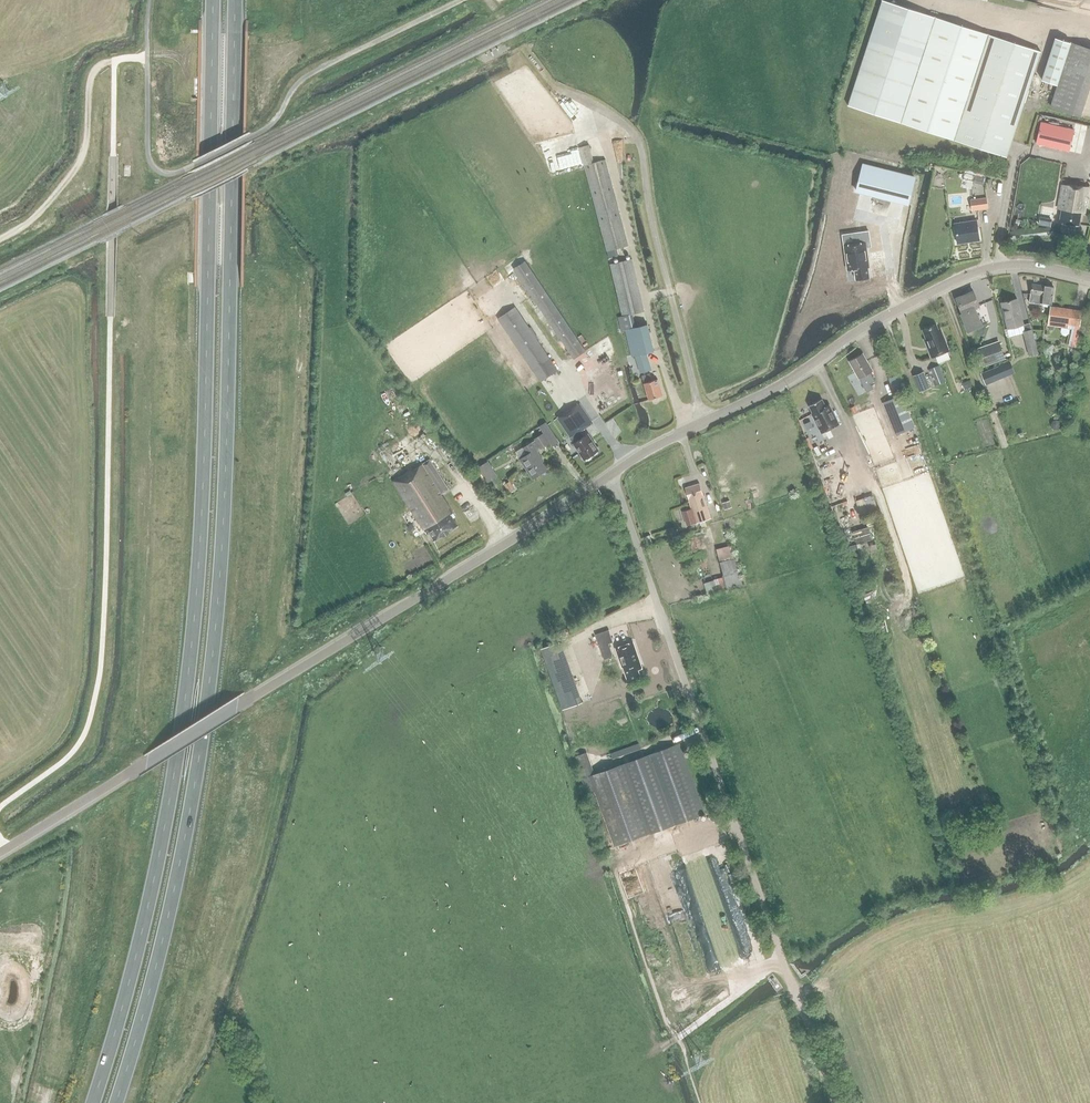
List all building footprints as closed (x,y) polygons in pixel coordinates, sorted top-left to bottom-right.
[(847,105),(1006,157),(1041,51),(882,0),(847,105)] [(1050,106),(1080,116),(1089,85),(1089,49),(1055,37),(1041,80),(1057,85),(1050,106)] [(1072,128),(1040,121),(1035,142),(1067,150),(1072,128)] [(579,147),(607,251),(608,258),(618,255),(616,249),(628,245),(605,160),(594,163),(589,145),(579,147)] [(863,165),(856,191),(860,192),(860,191),(873,195),(891,200),(891,199),(904,202),(904,203),(908,204),(915,178),(863,165)] [(984,177),(975,175),(974,184),(982,185),(984,177)] [(1059,223),(1079,226),(1081,212),(1085,213),(1089,187),(1062,185),(1058,206),(1058,207),(1062,207),(1062,209),(1061,209),(1059,223)] [(972,200),(973,210),(987,207),(985,198),(972,200)] [(954,224),(958,244),(979,240),(976,220),(954,224)] [(856,243),(844,245),(847,270),(854,269),(856,279),(869,278),(868,267),(869,267),(868,259),(867,259),(867,254),(866,247),(871,246),(868,231),(854,233),(856,243)] [(621,331),(625,330),(632,356),(635,355),(639,373),(643,372),(644,375),(642,376),(644,384),(648,400),(662,396),(657,380),(651,381),(649,374),(647,374),(646,370),(650,369),(646,353),(654,351),(647,325),(632,329),(629,314),(643,311),(632,259),(610,265),(622,316),(618,317),(621,331)] [(513,269),(574,359),(586,351),(525,261),(513,269)] [(1053,288),(1032,285),(1030,303),(1041,305),(1042,304),(1051,305),(1053,288)] [(959,313),(966,331),(981,326),(974,307),(979,305),(973,291),(956,297),(961,312),(959,313)] [(1017,300),(1001,304),(1008,329),(1024,325),(1017,300)] [(1080,327),(1082,310),(1050,306),(1047,326),(1062,328),(1061,329),(1060,332),(1063,335),(1065,336),(1069,333),(1069,329),(1071,329),(1068,345),(1076,347),(1080,327)] [(498,319),(540,381),(557,370),(515,307),(498,319)] [(922,329),(923,331),(926,338),(924,338),(931,357),(948,350),(940,328),(938,329),(936,324),(922,329)] [(1038,354),(1032,329),(1023,331),(1028,356),(1038,354)] [(999,342),(978,350),(983,364),(1004,357),(999,342)] [(850,360),(849,360),(850,362),(859,379),(863,387),(865,386),(870,383),(875,381),(870,372),(873,370),(863,353),(850,360)] [(939,365),(928,370),(934,385),(945,381),(939,365)] [(1005,377),(1000,365),(980,373),(985,385),(1005,377)] [(919,391),(929,387),(923,371),(913,375),(919,391)] [(874,416),(870,403),(865,405),(861,389),(851,392),(859,421),(874,416)] [(901,395),(883,402),(896,435),(914,427),(901,395)] [(809,405),(813,413),(811,414),(821,433),(839,424),(829,405),(825,407),(821,399),(809,405)] [(591,455),(598,451),(587,434),(584,437),(580,431),(592,423),(579,404),(573,408),(572,407),(557,418),(574,443),(573,444),(584,460),(585,459),(587,459),(591,457),(591,455)] [(545,422),(539,426),(546,437),(552,433),(545,422)] [(892,433),(881,435),(884,446),(895,444),(892,433)] [(540,448),(549,442),(543,434),(534,439),(535,440),(522,448),(527,454),(519,459),(532,478),(546,469),(539,458),(540,457),(535,449),(539,447),(540,448)] [(834,450),(823,452),(826,464),(837,462),(834,450)] [(449,532),(457,526),(452,518),(455,517),(441,494),(448,490),(429,460),(413,470),(412,469),(392,481),(420,525),(422,524),(426,531),(427,530),(434,541),(443,535),(443,536),(449,532)] [(487,483),(497,476),(488,461),(478,467),(487,483)] [(510,481),(504,485),(509,493),(515,489),(510,481)] [(710,519),(699,484),(685,489),(691,509),(682,512),(687,526),(710,519)] [(857,501),(863,517),(881,511),(875,494),(857,501)] [(729,501),(722,503),(724,509),(730,507),(731,507),(730,505),(729,501)] [(872,539),(868,527),(852,531),(856,544),(872,539)] [(725,576),(728,588),(742,585),(731,547),(718,551),(725,576)] [(608,630),(595,634),(604,659),(613,656),(608,643),(613,642),(608,630)] [(545,646),(561,708),(580,703),(563,641),(545,646)] [(633,642),(615,648),(622,667),(623,666),(627,679),(639,675),(637,669),(642,668),(633,642)] [(680,744),(644,756),(669,826),(704,813),(680,744)] [(574,756),(582,778),(594,774),(587,752),(574,756)] [(644,756),(625,763),(649,832),(669,826),(644,756)] [(625,763),(589,776),(594,792),(614,845),(649,832),(625,763)] [(589,776),(583,778),(588,794),(594,792),(589,776)] [(717,951),(722,971),(744,965),(739,946),(717,951)]
